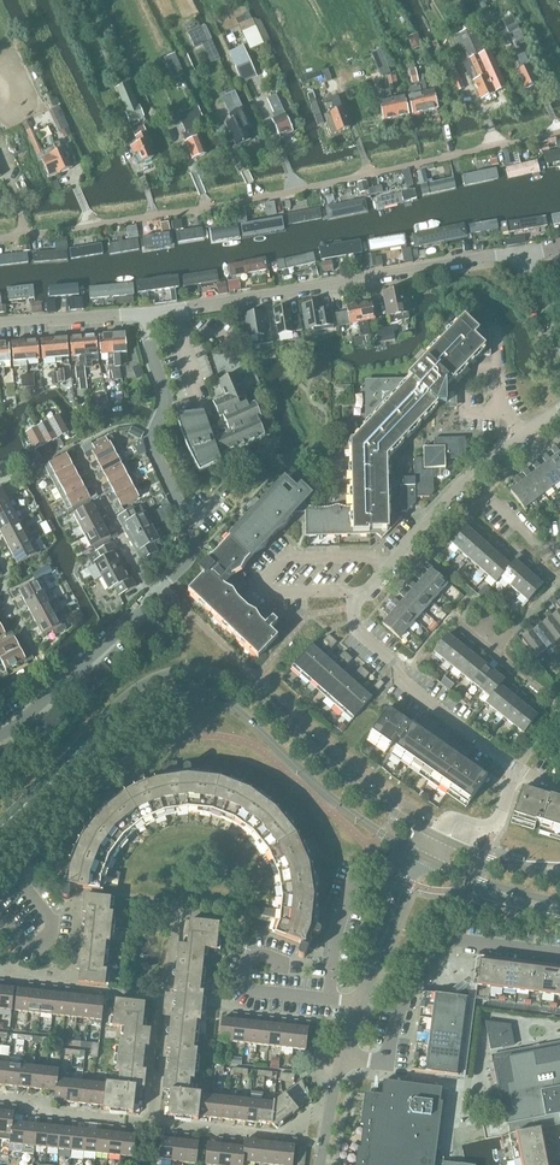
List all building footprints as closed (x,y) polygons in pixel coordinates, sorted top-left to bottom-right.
[(236,19),(250,50),(264,44),(252,19),(247,21),(245,15),(236,19)] [(526,42),(513,17),(509,19),(512,26),(509,27),(518,46),(526,42)] [(201,28),(195,30),(188,34),(194,47),(208,41),(201,28)] [(464,47),(470,59),(478,79),(473,81),(481,100),(495,94),(482,63),(488,60),(473,28),(457,35),(458,37),(454,39),(459,49),(464,47)] [(229,52),(232,59),(236,68),(243,83),(257,77),(251,62),(246,53),(243,46),(229,52)] [(164,58),(173,79),(184,75),(175,54),(164,58)] [(529,66),(524,54),(518,57),(523,69),(516,72),(525,89),(538,83),(529,66)] [(377,69),(380,78),(393,72),(390,64),(377,69)] [(456,69),(448,72),(457,92),(465,88),(456,69)] [(424,71),(416,72),(419,81),(426,80),(424,71)] [(419,81),(416,72),(409,74),(411,83),(419,81)] [(394,76),(387,78),(390,87),(397,85),(394,76)] [(390,87),(387,78),(380,79),(383,89),(390,87)] [(419,83),(420,87),(425,112),(438,109),(434,90),(427,92),(425,82),(419,83)] [(125,112),(129,122),(131,122),(144,116),(140,106),(138,107),(128,83),(116,88),(126,112),(125,112)] [(425,112),(420,87),(410,89),(408,92),(408,96),(412,115),(425,112)] [(396,118),(392,99),(390,90),(385,91),(387,100),(379,102),(383,121),(396,118)] [(222,98),(233,122),(226,125),(236,147),(250,140),(245,130),(251,126),(235,91),(222,98)] [(395,99),(392,99),(396,118),(409,115),(405,96),(397,98),(396,94),(394,95),(395,99)] [(269,100),(271,108),(276,118),(272,119),(280,138),(293,131),(292,128),(293,127),(292,126),(291,126),(285,113),(281,103),(277,96),(269,100)] [(336,111),(324,116),(331,135),(350,128),(343,109),(338,96),(331,99),(335,108),(336,111)] [(315,117),(318,126),(324,124),(321,115),(317,106),(312,108),(315,117)] [(178,115),(185,131),(205,123),(198,107),(178,115)] [(55,117),(64,137),(71,134),(62,114),(55,117)] [(59,143),(41,151),(27,120),(23,123),(26,129),(38,156),(38,160),(49,184),(52,182),(50,178),(59,174),(72,169),(63,149),(62,150),(59,143)] [(186,143),(192,160),(206,154),(199,137),(199,138),(196,129),(183,134),(186,143)] [(136,137),(139,144),(131,147),(134,155),(138,153),(142,163),(153,159),(149,149),(153,147),(146,133),(136,137)] [(503,150),(506,164),(515,163),(512,148),(503,150)] [(544,153),(545,165),(559,163),(559,151),(544,153)] [(490,159),(491,165),(498,164),(497,157),(490,159)] [(540,173),(537,161),(506,169),(509,180),(540,173)] [(408,186),(415,184),(411,167),(403,169),(408,186)] [(496,169),(461,176),(464,188),(499,181),(496,169)] [(417,172),(420,184),(420,185),(427,183),(424,171),(417,172)] [(454,177),(420,185),(423,198),(457,190),(454,177)] [(370,195),(377,193),(374,179),(367,181),(370,195)] [(366,181),(358,183),(360,192),(363,191),(364,196),(369,195),(366,181)] [(415,190),(376,199),(379,211),(418,202),(415,190)] [(269,215),(279,213),(276,199),(265,202),(269,215)] [(365,200),(325,207),(327,221),(368,214),(365,200)] [(244,207),(237,208),(239,223),(247,222),(244,207)] [(320,208),(285,215),(287,226),(322,219),(320,208)] [(236,212),(229,213),(231,223),(238,221),(236,212)] [(551,215),(554,226),(559,224),(559,213),(551,215)] [(548,216),(500,224),(502,236),(550,228),(548,216)] [(282,217),(241,225),(244,240),(285,232),(282,217)] [(172,222),(173,230),(183,229),(181,220),(172,222)] [(496,220),(469,225),(471,235),(498,230),(496,220)] [(165,222),(159,223),(160,226),(161,233),(170,231),(171,231),(169,221),(167,222),(165,222)] [(126,227),(129,239),(139,237),(136,225),(126,227)] [(238,225),(209,230),(211,244),(240,239),(238,225)] [(466,225),(413,235),(415,248),(468,238),(466,225)] [(202,228),(176,232),(177,244),(204,241),(202,228)] [(170,232),(142,237),(144,249),(172,243),(170,232)] [(405,234),(368,240),(370,253),(407,247),(405,234)] [(67,248),(66,238),(64,238),(64,235),(58,235),(59,249),(67,248)] [(138,240),(107,244),(109,256),(140,251),(138,240)] [(359,241),(319,248),(322,262),(362,254),(359,241)] [(102,243),(70,246),(71,258),(103,255),(102,243)] [(66,250),(30,254),(31,265),(67,262),(66,250)] [(0,256),(0,268),(28,265),(27,253),(0,256)] [(313,253),(276,261),(279,272),(316,264),(313,253)] [(367,255),(369,267),(383,265),(381,257),(375,258),(375,254),(367,255)] [(265,259),(228,265),(230,278),(268,272),(265,259)] [(323,263),(324,272),(333,270),(332,261),(323,263)] [(216,270),(182,276),(184,288),(218,282),(216,270)] [(178,275),(136,281),(138,294),(180,288),(178,275)] [(238,290),(236,281),(228,282),(230,291),(238,290)] [(133,283),(89,288),(91,300),(135,295),(133,283)] [(226,283),(218,285),(220,294),(228,293),(226,283)] [(78,286),(45,288),(46,298),(79,297),(78,286)] [(34,287),(8,290),(9,303),(35,301),(34,287)] [(384,293),(388,317),(408,313),(406,301),(403,301),(401,290),(384,293)] [(168,292),(169,299),(176,298),(175,291),(168,292)] [(57,301),(44,302),(45,309),(48,309),(48,313),(57,312),(57,308),(58,308),(57,301)] [(372,301),(359,304),(366,336),(370,335),(368,321),(375,319),(372,301)] [(32,303),(33,312),(42,311),(41,302),(32,303)] [(303,305),(307,329),(314,328),(314,330),(316,331),(334,328),(331,312),(325,313),(323,312),(321,302),(303,305)] [(350,324),(358,323),(361,337),(365,336),(366,336),(359,304),(347,306),(350,324)] [(279,308),(277,309),(275,310),(279,335),(293,332),(302,330),(300,315),(290,316),(289,307),(286,308),(284,307),(282,307),(279,308)] [(245,314),(249,337),(258,336),(259,345),(273,342),(270,325),(265,325),(263,311),(245,314)] [(336,313),(338,327),(348,325),(345,311),(336,313)] [(465,317),(404,380),(370,381),(371,420),(366,420),(363,424),(366,427),(351,443),(353,507),(346,507),(337,505),(329,507),(314,508),(306,505),(305,500),(294,512),(305,512),(306,536),(371,535),(370,531),(374,531),(382,539),(402,518),(402,517),(401,512),(407,512),(416,502),(416,497),(430,497),(434,493),(434,488),(433,469),(446,468),(446,459),(466,459),(465,438),(434,438),(434,439),(437,439),(437,443),(434,447),(424,447),(424,458),(414,458),(414,478),(400,478),(401,503),(389,504),(388,457),(438,403),(447,403),(447,388),(477,356),(491,355),(490,331),(480,331),(465,317)] [(393,327),(383,329),(386,342),(395,340),(393,327)] [(386,342),(383,329),(376,330),(379,343),(386,342)] [(126,334),(112,335),(115,368),(120,367),(121,367),(120,354),(127,353),(126,334)] [(115,368),(112,335),(99,336),(101,355),(109,354),(109,366),(110,366),(110,368),(111,368),(112,380),(121,379),(120,367),(115,368)] [(97,336),(84,337),(85,356),(87,368),(92,368),(92,370),(96,370),(96,365),(99,365),(97,336)] [(365,336),(361,337),(351,339),(352,343),(353,348),(363,346),(367,345),(366,339),(365,336)] [(80,357),(81,366),(86,365),(85,356),(84,337),(70,338),(72,357),(80,357)] [(68,338),(55,339),(56,358),(57,363),(62,362),(62,358),(69,357),(68,338)] [(43,360),(56,358),(55,339),(41,340),(43,360)] [(38,341),(25,342),(27,361),(40,360),(38,341)] [(25,342),(12,343),(14,367),(22,366),(22,371),(28,371),(27,361),(25,342)] [(0,344),(0,376),(4,375),(3,363),(11,362),(10,343),(0,344)] [(133,368),(137,378),(144,375),(140,365),(133,368)] [(85,366),(76,367),(77,379),(79,378),(86,378),(85,366)] [(226,433),(216,437),(223,454),(265,436),(259,420),(262,418),(255,402),(248,405),(243,394),(246,393),(237,373),(218,381),(225,397),(213,402),(221,421),(219,422),(218,424),(218,427),(219,429),(221,430),(223,431),(225,430),(226,433)] [(86,378),(79,378),(80,390),(87,389),(86,378)] [(193,459),(200,473),(221,462),(204,412),(193,413),(189,400),(176,404),(179,415),(177,416),(181,430),(186,445),(193,459)] [(60,416),(48,422),(58,439),(55,441),(59,448),(64,445),(60,438),(69,434),(60,416)] [(48,422),(37,428),(47,445),(45,446),(48,453),(53,451),(49,444),(55,441),(58,439),(48,422)] [(129,434),(141,439),(144,433),(132,427),(129,434)] [(47,445),(37,428),(26,434),(35,451),(33,452),(37,459),(42,457),(38,450),(45,446),(47,445)] [(94,455),(97,461),(98,463),(120,452),(112,436),(107,439),(106,438),(93,445),(95,450),(93,452),(92,450),(85,454),(87,458),(94,455)] [(91,442),(81,447),(85,454),(92,450),(93,452),(95,450),(93,445),(92,445),(91,442)] [(551,460),(550,461),(559,475),(559,456),(559,454),(559,453),(559,452),(555,446),(551,449),(556,456),(551,460)] [(33,452),(28,455),(31,462),(37,459),(33,452)] [(100,466),(103,472),(104,474),(126,463),(120,452),(98,463),(97,461),(90,465),(93,469),(100,466)] [(542,467),(540,469),(553,487),(559,481),(559,475),(550,461),(551,460),(546,453),(541,457),(547,463),(542,467)] [(45,466),(51,477),(73,466),(74,468),(81,464),(78,460),(71,463),(67,454),(45,466)] [(537,471),(532,475),(530,476),(544,494),(553,487),(540,469),(542,467),(536,461),(532,464),(537,471)] [(105,476),(109,483),(110,485),(132,473),(126,463),(104,474),(103,472),(96,475),(99,480),(105,476)] [(51,477),(56,488),(78,476),(80,479),(86,475),(84,470),(77,474),(74,468),(73,466),(51,477)] [(528,478),(523,482),(521,484),(534,501),(544,494),(530,476),(532,475),(527,468),(522,471),(528,478)] [(111,487),(115,494),(116,496),(133,487),(138,485),(132,473),(110,485),(109,483),(102,486),(104,491),(111,487)] [(521,484),(523,482),(517,475),(513,479),(518,485),(510,491),(524,509),(534,501),(521,484)] [(56,488),(62,499),(84,487),(85,489),(92,486),(90,481),(83,485),(80,479),(78,476),(56,488)] [(285,481),(200,570),(205,574),(188,591),(258,658),(278,637),(271,630),(278,622),(273,617),(266,625),(261,621),(256,613),(248,609),(238,599),(233,591),(237,586),(237,580),(233,576),(241,571),(246,563),(255,553),(263,548),(267,540),(277,530),(285,525),(289,517),(294,512),(305,500),(310,496),(301,487),(297,492),(285,481)] [(84,487),(62,499),(68,510),(90,499),(91,501),(98,497),(96,492),(89,496),(85,489),(84,487)] [(116,496),(115,494),(108,497),(110,502),(117,498),(122,507),(139,498),(133,487),(116,496)] [(8,500),(2,488),(0,490),(0,504),(8,500)] [(18,508),(13,498),(8,500),(0,504),(0,518),(18,508)] [(74,512),(75,514),(92,504),(90,501),(73,510),(74,512)] [(171,503),(159,508),(164,519),(175,513),(171,503)] [(74,514),(80,526),(99,515),(100,518),(107,514),(105,509),(98,513),(93,504),(92,504),(75,514),(74,514)] [(0,532),(20,521),(24,519),(18,508),(0,518),(0,531),(0,532)] [(118,517),(130,539),(152,527),(145,514),(140,517),(135,508),(118,517)] [(80,526),(85,537),(105,526),(106,528),(113,525),(110,520),(104,524),(100,518),(99,515),(80,526)] [(5,540),(6,543),(26,532),(20,521),(0,532),(0,531),(0,535),(1,534),(5,540)] [(105,526),(85,537),(91,548),(110,538),(111,540),(119,536),(116,531),(109,535),(106,528),(105,526)] [(451,543),(460,551),(475,535),(477,536),(482,530),(478,526),(473,532),(466,526),(451,543)] [(152,527),(130,539),(141,561),(158,551),(154,543),(159,540),(152,527)] [(11,551),(12,553),(31,543),(26,532),(6,543),(5,540),(0,543),(0,548),(0,549),(7,545),(11,551)] [(460,551),(469,559),(484,543),(486,544),(492,538),(487,534),(482,540),(477,536),(475,535),(460,551)] [(12,553),(11,551),(4,555),(6,559),(13,556),(18,565),(42,552),(35,541),(31,543),(12,553)] [(469,559),(478,567),(493,550),(495,552),(501,546),(496,542),(491,548),(486,544),(484,543),(469,559)] [(95,563),(102,577),(125,565),(113,543),(96,552),(100,561),(95,563)] [(478,567),(487,575),(502,558),(504,560),(510,554),(505,550),(500,556),(495,552),(493,550),(478,567)] [(501,578),(516,561),(518,563),(523,556),(519,553),(513,559),(515,561),(511,566),(504,560),(502,558),(487,575),(496,583),(501,578)] [(501,578),(510,586),(525,569),(527,571),(533,564),(528,561),(523,567),(518,563),(516,561),(501,578)] [(429,572),(425,576),(423,578),(440,593),(448,584),(432,570),(433,568),(426,562),(423,566),(429,572)] [(125,565),(102,577),(109,590),(115,587),(119,595),(136,586),(125,565)] [(510,586),(519,594),(534,577),(536,579),(542,572),(537,569),(532,575),(527,571),(525,569),(510,586)] [(42,577),(38,570),(31,574),(33,580),(34,581),(42,577)] [(421,581),(417,586),(415,588),(432,602),(440,593),(423,578),(425,576),(418,571),(415,575),(421,581)] [(534,577),(519,594),(528,602),(543,585),(545,587),(551,580),(546,577),(541,583),(536,579),(534,577)] [(21,594),(24,600),(25,603),(45,592),(49,590),(43,579),(19,591),(18,589),(11,593),(14,598),(21,594)] [(413,590),(409,594),(407,597),(424,612),(432,602),(415,588),(417,586),(411,580),(407,584),(413,590)] [(478,594),(483,598),(490,590),(485,586),(478,594)] [(405,599),(401,604),(399,606),(416,621),(424,612),(407,597),(409,594),(403,589),(399,593),(405,599)] [(26,605),(30,611),(31,613),(51,603),(45,592),(25,603),(24,600),(17,604),(20,608),(26,605)] [(397,608),(393,613),(391,615),(408,630),(416,621),(399,606),(401,604),(395,598),(391,602),(397,608)] [(559,611),(559,602),(558,603),(554,598),(550,601),(555,607),(556,606),(559,611)] [(32,616),(35,622),(37,624),(56,614),(51,603),(31,613),(30,611),(23,615),(25,619),(32,616)] [(391,615),(393,613),(387,607),(383,611),(389,617),(383,624),(400,639),(408,630),(391,615)] [(544,624),(542,625),(556,643),(559,640),(559,629),(551,618),(553,617),(549,611),(545,614),(549,620),(544,624)] [(553,617),(551,618),(559,629),(559,611),(553,617)] [(37,624),(35,622),(29,626),(31,630),(38,627),(43,636),(52,630),(55,635),(67,628),(64,622),(61,624),(56,614),(37,624)] [(154,616),(148,621),(158,633),(164,627),(154,616)] [(540,627),(534,631),(532,633),(546,650),(556,643),(542,625),(544,624),(539,618),(535,621),(540,627)] [(148,621),(142,626),(153,638),(158,633),(148,621)] [(5,635),(6,637),(14,633),(11,629),(4,632),(1,626),(0,624),(0,638),(5,635)] [(532,633),(534,631),(530,625),(526,629),(530,635),(522,641),(536,658),(546,650),(532,633)] [(142,626),(137,631),(147,643),(153,638),(142,626)] [(147,643),(137,631),(131,637),(142,648),(147,643)] [(434,652),(443,659),(457,642),(460,644),(465,637),(461,634),(456,641),(448,634),(434,652)] [(323,641),(327,645),(333,638),(329,635),(323,641)] [(0,659),(20,649),(21,651),(28,647),(26,643),(19,646),(14,637),(0,645),(0,658),(0,659)] [(333,638),(327,645),(332,649),(338,642),(333,638)] [(443,659),(453,667),(467,650),(469,652),(475,645),(470,641),(465,648),(460,644),(457,642),(443,659)] [(295,666),(302,673),(321,652),(312,644),(292,667),(293,668),(295,666)] [(20,649),(0,659),(6,670),(26,660),(27,662),(34,658),(31,654),(25,657),(21,651),(20,649)] [(453,667),(462,675),(476,657),(479,659),(484,652),(480,649),(474,656),(469,652),(467,650),(453,667)] [(339,658),(343,662),(349,655),(345,651),(339,658)] [(302,673),(311,680),(329,660),(321,652),(302,673)] [(349,655),(343,662),(347,666),(353,659),(349,655)] [(462,675),(472,682),(486,665),(488,667),(493,660),(489,657),(484,663),(479,659),(476,657),(462,675)] [(311,680),(320,688),(338,667),(329,660),(311,680)] [(103,662),(97,667),(108,679),(114,673),(103,662)] [(472,682),(481,690),(495,672),(497,674),(503,668),(498,664),(493,671),(488,667),(486,665),(472,682)] [(355,673),(360,677),(366,670),(361,666),(355,673)] [(97,667),(92,672),(103,684),(108,679),(97,667)] [(320,688),(328,696),(347,675),(338,667),(320,688)] [(366,670),(360,677),(364,681),(370,674),(366,670)] [(92,672),(86,678),(97,689),(103,684),(92,672)] [(481,690),(490,697),(491,697),(500,686),(504,681),(506,682),(512,675),(508,672),(503,678),(497,674),(495,672),(481,690)] [(328,696),(337,703),(355,683),(347,675),(328,696)] [(446,676),(442,681),(450,688),(455,684),(446,676)] [(86,678),(81,683),(91,694),(97,689),(86,678)] [(375,687),(379,691),(385,684),(380,680),(375,687)] [(91,694),(81,683),(75,688),(86,699),(91,694)] [(337,703),(345,711),(364,690),(355,683),(337,703)] [(486,703),(496,711),(510,693),(512,695),(517,688),(513,685),(507,691),(500,686),(491,697),(490,697),(486,703)] [(364,690),(345,711),(353,718),(352,719),(353,720),(372,698),(364,690)] [(496,711),(505,718),(519,701),(521,702),(526,696),(522,692),(517,699),(512,695),(510,693),(496,711)] [(505,718),(515,726),(529,708),(531,710),(536,703),(532,700),(526,707),(521,702),(519,701),(505,718)] [(59,703),(53,708),(64,720),(70,714),(59,703)] [(53,708),(48,713),(58,725),(64,720),(53,708)] [(369,735),(370,736),(371,735),(389,747),(388,748),(389,749),(397,738),(401,741),(391,755),(392,755),(394,753),(467,804),(465,806),(466,807),(487,778),(486,777),(484,780),(467,768),(469,765),(407,721),(405,724),(387,711),(390,709),(388,708),(369,735)] [(529,708),(515,726),(524,733),(538,716),(540,718),(545,711),(541,708),(536,714),(531,710),(529,708)] [(48,713),(42,718),(53,730),(58,725),(48,713)] [(42,718),(37,723),(47,735),(53,730),(42,718)] [(37,723),(31,728),(42,740),(47,735),(37,723)] [(42,740),(31,728),(25,734),(36,745),(42,740)] [(141,770),(138,771),(142,780),(144,781),(146,780),(141,770)] [(188,809),(188,777),(178,779),(177,778),(166,780),(166,781),(156,782),(147,786),(146,786),(136,790),(136,791),(127,795),(118,802),(118,801),(109,808),(109,809),(102,815),(96,824),(95,823),(88,832),(89,833),(83,841),(79,850),(78,850),(74,861),(75,861),(71,871),(71,875),(67,874),(69,866),(64,865),(62,865),(60,866),(59,869),(60,870),(61,872),(62,873),(57,887),(63,888),(62,896),(63,898),(63,899),(65,900),(68,900),(69,899),(70,897),(71,888),(116,892),(121,873),(105,868),(110,856),(124,837),(143,822),(165,812),(188,809)] [(272,932),(302,944),(299,953),(299,955),(300,957),(301,958),(302,958),(303,958),(304,958),(305,957),(306,957),(306,956),(309,948),(315,950),(316,946),(317,935),(318,935),(320,934),(321,932),(321,930),(320,929),(319,928),(318,927),(314,926),(312,934),(309,933),(310,929),(311,919),(312,919),(313,908),(312,908),(313,898),(312,888),(313,888),(311,876),(310,876),(308,866),(304,857),(305,856),(301,846),(300,846),(296,837),(289,828),(290,828),(282,819),(275,811),(267,805),(268,805),(258,798),(258,799),(250,793),(240,789),(241,788),(230,784),(229,785),(220,781),(209,780),(209,779),(198,778),(198,779),(188,777),(188,809),(212,811),(231,819),(237,822),(254,834),(268,851),(270,856),(277,871),(279,878),(282,898),(281,910),(259,908),(255,925),(273,931),(272,932)] [(262,794),(264,793),(270,786),(266,783),(260,792),(262,794)] [(264,793),(267,795),(273,787),(270,785),(270,786),(264,793)] [(109,787),(106,789),(113,798),(114,797),(114,795),(114,794),(114,793),(109,787)] [(267,795),(270,798),(276,790),(277,789),(273,787),(267,795)] [(113,798),(106,789),(105,788),(102,791),(110,800),(113,798)] [(511,823),(513,823),(514,820),(534,826),(533,829),(534,830),(537,820),(542,822),(538,833),(540,834),(540,832),(559,838),(559,800),(544,795),(543,798),(522,792),(523,789),(522,788),(511,823)] [(276,790),(270,798),(271,800),(273,802),(279,793),(276,790)] [(99,793),(100,794),(107,803),(110,800),(102,791),(99,793)] [(107,803),(100,794),(97,797),(102,802),(103,803),(104,804),(105,804),(107,803)] [(287,816),(289,816),(296,810),(294,807),(285,814),(287,816)] [(289,816),(292,819),(300,812),(297,809),(296,810),(289,816)] [(83,812),(80,815),(88,820),(90,820),(92,818),(83,812)] [(292,819),(294,822),(301,816),(302,815),(300,812),(292,819)] [(80,814),(77,817),(85,823),(88,820),(80,815),(80,814)] [(301,816),(294,822),(294,824),(295,826),(304,819),(301,816)] [(75,820),(76,821),(83,826),(85,823),(77,817),(75,820)] [(83,826),(76,821),(73,824),(82,831),(84,829),(83,826)] [(306,844),(307,846),(316,841),(315,837),(308,840),(307,841),(306,843),(306,844)] [(307,846),(308,849),(319,844),(317,840),(316,841),(307,846)] [(310,853),(319,848),(320,848),(319,844),(308,849),(310,853)] [(85,925),(112,928),(114,912),(110,912),(112,898),(85,895),(83,913),(87,913),(85,925)] [(179,945),(178,957),(174,992),(177,993),(176,1000),(176,1003),(203,1006),(203,1003),(204,992),(201,991),(205,949),(217,950),(220,923),(190,920),(187,946),(179,945)] [(79,953),(105,956),(107,942),(110,943),(112,928),(85,925),(84,936),(81,935),(79,953)] [(226,939),(236,940),(236,933),(227,932),(226,939)] [(105,956),(79,953),(77,970),(80,971),(79,983),(106,986),(107,970),(104,970),(105,956)] [(480,960),(477,987),(490,988),(488,1001),(559,1010),(559,970),(480,960)] [(15,1011),(28,1012),(31,990),(33,991),(34,983),(29,983),(28,990),(18,989),(15,1011)] [(28,1012),(40,1014),(43,992),(45,992),(46,985),(41,984),(40,991),(33,991),(31,990),(28,1012)] [(40,1014),(52,1015),(55,993),(57,993),(58,986),(53,986),(53,993),(45,992),(43,992),(40,1014)] [(0,1004),(0,1009),(12,1010),(15,989),(4,987),(2,987),(0,1004)] [(52,1015),(65,1016),(67,994),(69,995),(70,988),(66,987),(65,994),(57,993),(55,993),(52,1015)] [(490,988),(477,987),(468,990),(455,996),(454,1009),(467,1011),(475,1007),(488,1001),(490,988)] [(412,1070),(435,1073),(458,1076),(467,1011),(454,1009),(455,996),(422,992),(412,1069),(412,1070)] [(65,1016),(77,1018),(79,996),(69,995),(67,994),(65,1016)] [(77,1018),(89,1019),(92,997),(79,996),(77,1018)] [(92,997),(89,1019),(102,1020),(105,999),(92,997)] [(116,1000),(113,1027),(125,1028),(125,1027),(143,1029),(143,1028),(146,1003),(116,1000)] [(170,1021),(169,1032),(196,1035),(197,1021),(201,1022),(203,1006),(176,1003),(174,1021),(170,1021)] [(219,1040),(232,1042),(235,1020),(237,1020),(238,1013),(233,1012),(232,1020),(222,1018),(219,1040)] [(232,1042),(245,1043),(247,1021),(249,1021),(250,1014),(245,1014),(245,1021),(237,1020),(235,1020),(232,1042)] [(245,1043),(257,1044),(259,1023),(261,1023),(262,1016),(258,1015),(257,1022),(249,1021),(247,1021),(245,1043)] [(257,1044),(269,1046),(271,1024),(274,1024),(274,1017),(270,1016),(269,1024),(261,1023),(259,1023),(257,1044)] [(269,1046),(281,1047),(284,1025),(286,1025),(287,1018),(282,1018),(281,1025),(274,1024),(271,1024),(269,1046)] [(281,1047),(293,1048),(296,1027),(298,1027),(299,1020),(294,1019),(293,1026),(286,1025),(284,1025),(281,1047)] [(296,1027),(293,1048),(306,1050),(309,1028),(310,1028),(311,1021),(306,1020),(306,1028),(298,1027),(296,1027)] [(506,1027),(503,1026),(498,1026),(493,1029),(491,1033),(490,1038),(493,1043),(497,1046),(503,1046),(503,1047),(514,1045),(512,1034),(511,1034),(510,1031),(508,1029),(506,1027)] [(125,1027),(125,1028),(123,1041),(120,1040),(118,1056),(145,1059),(146,1041),(150,1042),(150,1041),(151,1029),(143,1028),(143,1029),(125,1027)] [(170,1061),(196,1064),(198,1049),(194,1048),(196,1035),(169,1032),(168,1044),(172,1044),(170,1061)] [(510,1134),(542,1128),(554,1126),(553,1123),(559,1122),(559,1047),(508,1057),(505,1061),(501,1060),(498,1062),(498,1066),(500,1069),(497,1073),(507,1124),(508,1124),(510,1134)] [(145,1059),(118,1056),(116,1071),(120,1071),(118,1084),(118,1085),(137,1087),(136,1088),(145,1089),(146,1076),(143,1076),(145,1059)] [(195,1080),(196,1064),(170,1061),(168,1079),(164,1078),(163,1091),(171,1092),(171,1091),(190,1093),(190,1092),(191,1079),(195,1080)] [(7,1086),(10,1064),(0,1063),(0,1085),(7,1086)] [(7,1086),(20,1087),(22,1065),(10,1064),(7,1086)] [(20,1087),(32,1088),(34,1067),(22,1065),(20,1087)] [(32,1088),(44,1090),(47,1068),(34,1067),(32,1088)] [(44,1090),(56,1091),(58,1079),(59,1069),(47,1068),(44,1090)] [(280,1080),(294,1082),(295,1074),(281,1073),(280,1080)] [(274,1102),(272,1124),(272,1125),(273,1125),(275,1128),(307,1102),(311,1101),(307,1088),(305,1088),(302,1078),(284,1093),(285,1094),(275,1102),(274,1102)] [(55,1101),(67,1102),(70,1080),(58,1079),(56,1091),(55,1101)] [(67,1102),(80,1103),(82,1081),(70,1080),(67,1102)] [(80,1103),(92,1105),(94,1083),(82,1081),(80,1103)] [(460,1164),(433,1160),(442,1088),(384,1081),(382,1095),(368,1093),(363,1126),(371,1126),(368,1149),(360,1148),(358,1164),(472,1164),(460,1164)] [(92,1105),(104,1106),(106,1084),(94,1083),(92,1105)] [(104,1106),(104,1110),(134,1113),(136,1088),(137,1087),(118,1085),(118,1084),(107,1083),(106,1084),(104,1106)] [(373,1084),(372,1091),(379,1092),(380,1085),(373,1084)] [(171,1092),(169,1117),(199,1120),(199,1116),(201,1094),(202,1093),(190,1092),(190,1093),(171,1091),(171,1092)] [(199,1116),(211,1117),(213,1096),(201,1094),(199,1116)] [(211,1117),(223,1119),(226,1097),(213,1096),(211,1117)] [(223,1119),(235,1120),(238,1098),(226,1097),(223,1119)] [(235,1120),(248,1122),(250,1100),(238,1098),(235,1120)] [(248,1122),(260,1123),(262,1101),(250,1100),(248,1122)] [(260,1123),(272,1124),(274,1102),(262,1101),(260,1123)] [(11,1134),(13,1122),(14,1122),(15,1113),(16,1113),(17,1105),(12,1105),(12,1112),(3,1111),(1,1111),(0,1123),(0,1133),(11,1134)] [(10,1144),(23,1145),(25,1123),(27,1123),(28,1116),(23,1116),(23,1123),(14,1122),(13,1122),(11,1134),(10,1144)] [(23,1145),(35,1146),(37,1124),(39,1125),(40,1118),(36,1117),(35,1124),(27,1123),(25,1123),(23,1145)] [(35,1146),(47,1148),(49,1126),(52,1126),(52,1119),(48,1118),(47,1126),(39,1125),(37,1124),(35,1146)] [(47,1148),(59,1149),(62,1127),(64,1127),(65,1120),(60,1120),(59,1127),(52,1126),(49,1126),(47,1148)] [(59,1149),(72,1150),(74,1128),(76,1129),(77,1121),(72,1121),(71,1128),(64,1127),(62,1127),(59,1149)] [(72,1150),(84,1152),(87,1130),(89,1130),(90,1123),(85,1122),(84,1130),(76,1129),(74,1128),(72,1150)] [(84,1152),(96,1153),(99,1131),(101,1131),(102,1124),(97,1124),(96,1131),(89,1130),(87,1130),(84,1152)] [(96,1153),(109,1154),(111,1132),(113,1133),(114,1126),(109,1125),(109,1132),(101,1131),(99,1131),(96,1153)] [(109,1154),(121,1156),(123,1134),(125,1134),(126,1127),(122,1126),(121,1134),(113,1133),(111,1132),(109,1154)] [(123,1134),(121,1156),(134,1157),(136,1135),(138,1136),(138,1128),(134,1128),(133,1135),(125,1134),(123,1134)] [(509,1134),(511,1147),(544,1141),(542,1128),(510,1134),(509,1134)] [(159,1160),(172,1161),(174,1139),(172,1139),(164,1138),(165,1131),(160,1131),(160,1138),(161,1138),(159,1160)] [(172,1161),(184,1163),(186,1141),(184,1140),(176,1140),(177,1132),(173,1132),(172,1139),(174,1139),(172,1161)] [(186,1141),(184,1163),(197,1164),(199,1142),(189,1141),(189,1134),(185,1133),(184,1140),(186,1141)] [(206,1164),(218,1164),(221,1144),(223,1145),(223,1137),(219,1137),(218,1144),(208,1143),(205,1164),(206,1164)] [(233,1146),(235,1146),(236,1139),(231,1138),(230,1146),(223,1145),(221,1144),(218,1164),(231,1164),(233,1146)] [(283,1144),(280,1164),(293,1164),(295,1146),(297,1146),(298,1138),(293,1138),(292,1145),(283,1144)] [(245,1140),(244,1147),(245,1147),(243,1162),(244,1162),(256,1163),(258,1141),(245,1140)] [(270,1143),(258,1141),(256,1163),(268,1164),(270,1143)] [(511,1147),(514,1160),(547,1154),(544,1141),(511,1147)] [(270,1143),(268,1164),(273,1164),(280,1164),(283,1144),(270,1143)] [(231,1164),(244,1164),(244,1162),(243,1162),(245,1147),(244,1147),(235,1146),(233,1146),(231,1164)] [(515,1164),(549,1164),(547,1154),(514,1160),(515,1164)]
